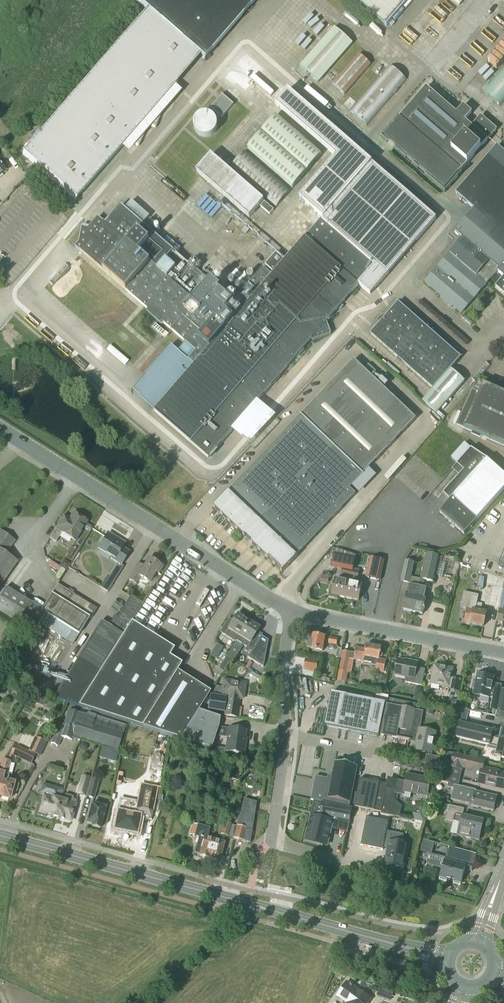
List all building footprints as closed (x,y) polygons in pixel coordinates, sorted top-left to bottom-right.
[(256,0),(137,0),(148,9),(201,55),(205,59),(256,0)] [(386,26),(409,0),(356,0),(386,26)] [(445,0),(441,0),(439,2),(437,0),(429,0),(429,1),(442,10),(448,2),(445,0)] [(201,55),(148,9),(23,154),(76,200),(201,55)] [(491,17),(502,23),(503,19),(503,13),(495,9),(491,17)] [(401,33),(412,40),(418,31),(407,24),(401,33)] [(318,83),(353,44),(334,27),(300,66),(318,83)] [(292,49),(303,54),(308,44),(297,39),(292,49)] [(268,70),(274,64),(255,48),(250,54),(268,70)] [(344,95),(371,65),(359,54),(333,84),(344,95)] [(367,126),(407,80),(389,66),(350,111),(367,126)] [(500,105),(503,100),(503,67),(483,91),(500,105)] [(445,189),(496,130),(480,117),(472,127),(464,121),(471,113),(463,106),(456,114),(426,88),(384,137),(445,189)] [(79,242),(75,247),(80,251),(186,343),(179,352),(171,345),(147,373),(170,393),(154,411),(208,458),(311,340),(313,341),(331,334),(327,322),(359,285),(370,295),(436,218),(372,163),(288,90),(276,105),(336,157),(300,199),(323,219),(322,220),(321,219),(284,261),(275,253),(265,265),(274,273),(272,276),(265,270),(263,268),(250,283),(243,277),(236,271),(230,278),(242,288),(244,290),(233,303),(173,251),(164,243),(153,234),(144,226),(121,206),(105,223),(98,217),(88,228),(82,227),(79,242)] [(221,118),(233,105),(222,95),(210,109),(221,118)] [(293,188),(321,155),(276,116),(247,148),(293,188)] [(494,270),(497,267),(499,269),(497,271),(503,277),(503,153),(497,147),(456,194),(474,210),(456,231),(465,240),(452,255),(450,253),(425,282),(442,297),(440,298),(451,308),(453,306),(461,313),(486,284),(484,282),(494,270)] [(276,207),(291,191),(245,151),(231,168),(276,207)] [(211,155),(196,172),(249,218),(264,201),(211,155)] [(193,202),(206,217),(216,208),(203,193),(193,202)] [(280,253),(311,217),(305,212),(274,248),(280,253)] [(51,294),(47,298),(54,305),(58,301),(51,294)] [(436,414),(465,381),(451,369),(461,358),(398,303),(370,334),(433,390),(423,402),(436,414)] [(62,323),(59,326),(66,333),(69,330),(62,323)] [(81,345),(83,341),(74,336),(72,340),(81,345)] [(363,475),(416,419),(354,360),(229,492),(214,508),(282,573),(356,495),(350,489),(352,487),(363,475)] [(483,385),(480,393),(472,390),(457,425),(503,446),(503,394),(483,385)] [(455,458),(468,444),(462,438),(448,452),(455,458)] [(409,462),(418,451),(414,448),(405,459),(409,462)] [(503,490),(503,475),(487,459),(471,449),(457,465),(464,471),(443,494),(450,501),(440,512),(464,534),(496,498),(503,490)] [(360,494),(371,482),(363,475),(352,487),(360,494)] [(75,542),(87,522),(73,514),(66,525),(60,522),(50,539),(56,543),(61,534),(75,542)] [(0,530),(0,588),(18,562),(6,554),(15,541),(0,530)] [(110,559),(118,563),(102,589),(107,592),(123,567),(121,565),(129,552),(119,546),(121,542),(108,533),(98,549),(111,557),(110,559)] [(44,537),(37,550),(43,554),(51,541),(44,537)] [(168,568),(169,567),(173,570),(180,561),(171,554),(163,564),(168,568)] [(334,554),(332,565),(353,569),(355,558),(334,554)] [(358,569),(365,570),(367,555),(360,554),(358,569)] [(413,613),(427,554),(425,554),(420,580),(411,578),(414,562),(405,560),(401,582),(409,583),(403,610),(413,613)] [(422,615),(428,590),(423,589),(425,581),(435,583),(441,557),(434,556),(427,554),(413,613),(422,615)] [(146,557),(141,565),(138,564),(128,580),(136,585),(140,578),(149,583),(160,566),(159,566),(161,563),(155,559),(153,562),(146,557)] [(379,582),(384,561),(370,558),(365,579),(379,582)] [(177,572),(188,578),(194,568),(182,561),(177,572)] [(469,568),(467,580),(483,582),(485,570),(469,568)] [(162,591),(170,578),(164,574),(165,572),(161,569),(151,586),(156,588),(157,588),(162,591)] [(342,575),(350,577),(351,570),(343,569),(342,575)] [(358,579),(359,573),(360,572),(351,570),(350,577),(358,579)] [(193,589),(202,576),(197,573),(189,586),(193,589)] [(329,595),(329,598),(337,600),(338,597),(345,598),(350,577),(342,575),(341,581),(335,580),(334,587),(331,586),(329,595)] [(350,577),(345,598),(358,601),(361,585),(357,584),(358,579),(350,577)] [(171,578),(164,590),(174,595),(181,584),(171,578)] [(73,595),(57,585),(42,612),(46,615),(40,626),(73,645),(78,635),(89,619),(90,620),(97,609),(73,594),(73,595)] [(45,616),(38,612),(39,609),(5,588),(0,596),(0,613),(34,634),(45,616)] [(156,601),(159,597),(146,589),(143,594),(156,601)] [(483,626),(486,613),(481,612),(481,609),(475,608),(478,595),(463,592),(460,608),(466,609),(464,622),(483,626)] [(483,603),(497,606),(498,596),(485,593),(483,603)] [(30,601),(38,604),(40,599),(32,596),(30,601)] [(143,597),(140,601),(153,609),(156,605),(143,597)] [(101,622),(77,659),(73,666),(53,698),(78,707),(131,623),(142,605),(130,598),(117,618),(115,617),(108,627),(101,622)] [(157,611),(167,617),(173,608),(163,602),(157,611)] [(228,618),(220,632),(228,638),(235,642),(239,637),(238,637),(247,621),(237,615),(233,621),(228,618)] [(235,642),(226,656),(231,660),(233,661),(243,646),(246,648),(244,651),(249,654),(247,658),(263,668),(268,641),(260,637),(257,642),(252,639),(259,628),(247,621),(238,637),(239,637),(235,642)] [(131,623),(78,707),(142,727),(177,672),(178,671),(165,664),(173,650),(131,623)] [(322,651),(324,637),(312,635),(311,640),(309,640),(308,642),(307,642),(307,646),(308,646),(307,649),(322,651)] [(328,644),(336,646),(338,639),(330,637),(328,644)] [(25,666),(35,649),(28,645),(18,662),(25,666)] [(355,648),(354,654),(342,651),(337,681),(346,683),(348,673),(351,674),(354,660),(361,662),(372,664),(371,666),(376,667),(375,672),(384,674),(386,660),(379,659),(381,648),(366,645),(365,650),(355,648)] [(36,659),(53,665),(57,655),(40,649),(36,659)] [(231,660),(226,656),(219,668),(219,670),(223,673),(231,660)] [(421,686),(425,670),(416,668),(417,662),(409,661),(409,662),(398,659),(394,676),(406,678),(405,683),(421,686)] [(316,671),(318,661),(306,660),(305,669),(316,671)] [(456,698),(460,681),(450,679),(452,670),(434,666),(430,684),(449,688),(448,696),(456,698)] [(210,692),(177,672),(142,727),(142,728),(180,740),(199,712),(210,692)] [(478,673),(478,674),(477,674),(473,695),(489,699),(489,698),(492,698),(490,709),(493,710),(492,715),(495,715),(500,688),(501,686),(492,684),(493,678),(486,676),(487,675),(486,673),(480,672),(478,673)] [(210,696),(207,711),(223,713),(225,704),(226,704),(224,715),(236,717),(239,718),(241,708),(237,707),(238,701),(241,699),(243,699),(245,684),(223,680),(221,696),(227,697),(227,698),(210,696)] [(500,688),(495,715),(503,717),(503,715),(503,689),(500,688)] [(325,726),(328,727),(338,729),(378,737),(385,704),(375,702),(345,696),(331,693),(325,726)] [(388,699),(380,736),(416,743),(414,752),(431,755),(436,734),(419,730),(423,712),(414,710),(415,704),(388,699)] [(449,737),(456,738),(487,746),(488,741),(492,742),(493,737),(490,736),(491,731),(466,725),(469,711),(464,710),(456,709),(449,737)] [(61,724),(51,744),(57,747),(62,738),(71,741),(72,739),(79,741),(80,738),(118,750),(125,726),(87,714),(86,716),(78,714),(69,711),(64,725),(61,724)] [(215,736),(218,727),(219,718),(199,712),(180,740),(211,749),(215,736)] [(245,731),(229,729),(227,738),(225,752),(242,754),(242,752),(244,753),(245,745),(243,745),(245,731)] [(501,729),(498,738),(493,737),(492,742),(488,741),(487,746),(491,747),(490,749),(496,750),(494,757),(503,759),(503,730),(501,729)] [(35,739),(29,751),(39,756),(45,743),(35,739)] [(102,747),(99,758),(106,760),(109,749),(102,747)] [(16,748),(13,755),(31,764),(34,756),(16,748)] [(501,787),(503,787),(503,777),(503,774),(481,769),(483,761),(477,760),(479,753),(471,751),(469,758),(444,753),(437,781),(450,784),(454,769),(460,770),(460,768),(480,772),(477,784),(500,790),(501,787)] [(441,758),(426,755),(425,762),(439,765),(441,758)] [(6,762),(3,775),(1,774),(0,777),(0,779),(1,780),(0,783),(0,797),(9,800),(12,791),(16,792),(17,786),(13,784),(7,782),(9,776),(6,775),(10,762),(6,762)] [(316,777),(311,800),(323,803),(323,804),(349,809),(355,779),(358,766),(335,762),(333,775),(332,781),(316,777)] [(82,776),(77,795),(85,797),(90,778),(82,776)] [(360,781),(355,808),(381,813),(381,814),(381,815),(389,816),(399,818),(402,807),(395,801),(394,801),(396,794),(404,796),(404,793),(427,798),(430,781),(407,776),(406,783),(391,780),(388,783),(388,786),(360,781)] [(93,799),(98,781),(91,780),(87,797),(93,799)] [(40,803),(37,816),(46,818),(47,815),(56,817),(60,801),(63,790),(45,785),(43,787),(42,791),(43,793),(47,794),(47,796),(46,797),(44,797),(43,803),(40,803)] [(475,791),(456,787),(453,786),(450,801),(471,806),(470,807),(492,813),(494,807),(496,806),(495,804),(495,803),(496,798),(475,793),(475,791)] [(152,792),(142,790),(138,808),(148,810),(152,792)] [(60,801),(56,817),(71,821),(76,801),(73,800),(73,797),(65,795),(63,802),(60,801)] [(311,815),(305,838),(328,843),(333,822),(349,825),(352,809),(349,809),(323,804),(314,802),(311,815)] [(99,829),(105,808),(92,805),(86,824),(92,825),(92,827),(99,829)] [(462,810),(456,808),(445,805),(443,812),(446,813),(444,821),(458,824),(455,836),(478,842),(482,822),(461,817),(462,810)] [(417,813),(414,813),(412,820),(424,823),(427,811),(420,809),(419,813),(418,812),(417,812),(417,813)] [(139,817),(120,812),(115,830),(135,834),(139,817)] [(367,817),(361,846),(370,848),(374,849),(374,848),(388,851),(385,866),(402,869),(407,846),(401,845),(403,836),(386,833),(388,822),(367,817)] [(218,832),(225,833),(226,819),(218,819),(218,832)] [(234,822),(230,834),(238,837),(242,824),(234,822)] [(198,837),(196,846),(202,847),(199,856),(208,859),(209,858),(218,861),(223,844),(206,839),(209,829),(193,825),(190,835),(198,837)] [(421,840),(418,851),(431,855),(431,854),(434,844),(421,840)] [(431,855),(428,865),(442,870),(439,881),(446,883),(447,881),(454,883),(453,885),(456,886),(461,887),(465,871),(472,873),(477,856),(456,850),(449,848),(446,858),(431,854),(431,855)] [(344,1002),(368,1002),(370,999),(357,990),(353,987),(351,985),(351,986),(347,983),(337,997),(345,1002),(344,1002)] [(380,987),(376,996),(390,1001),(393,992),(380,987)]
